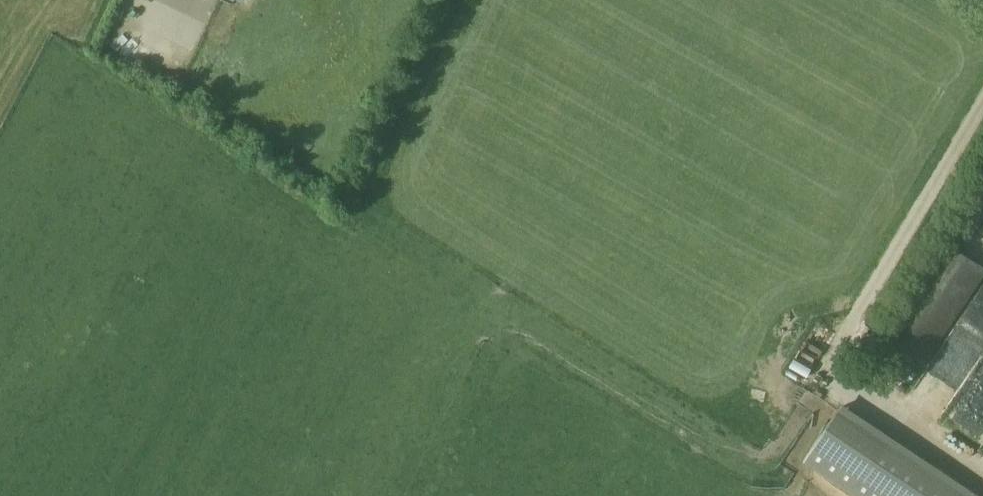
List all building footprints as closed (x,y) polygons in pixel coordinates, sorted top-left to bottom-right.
[(982,278),(982,266),(944,240),(881,336),(925,366),(982,278)] [(883,440),(835,408),(800,460),(853,495),(966,495),(883,440)]
